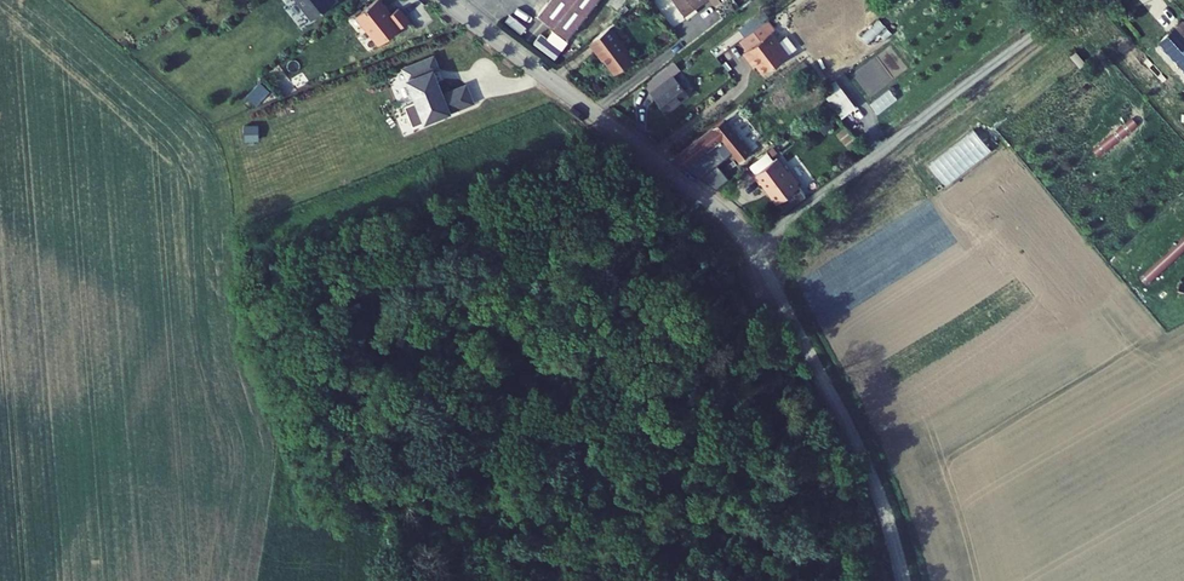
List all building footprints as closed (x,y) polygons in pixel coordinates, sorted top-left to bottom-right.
[(316,13),(333,0),(305,0),(316,13)] [(360,11),(369,22),(371,21),(377,30),(377,33),(382,40),(413,15),(403,2),(394,9),(389,3),(390,2),(390,1),(390,0),(373,0),(360,11)] [(567,32),(596,0),(543,0),(538,5),(567,32)] [(692,13),(703,6),(700,2),(703,0),(683,0),(692,13)] [(747,59),(757,74),(780,58),(769,43),(773,40),(759,21),(733,39),(740,49),(738,51),(744,61),(747,59)] [(1156,35),(1183,68),(1183,38),(1171,23),(1156,35)] [(602,54),(613,69),(631,55),(610,25),(595,36),(599,42),(596,44),(602,54)] [(429,37),(398,51),(413,82),(392,92),(403,114),(465,89),(458,68),(436,79),(424,53),(434,48),(429,37)] [(592,47),(599,56),(602,54),(596,44),(592,47)] [(643,90),(660,114),(680,99),(664,76),(643,90)] [(259,80),(245,95),(254,104),(269,89),(259,80)] [(717,180),(720,177),(716,173),(723,167),(708,149),(720,139),(735,156),(736,157),(747,148),(720,119),(675,158),(686,168),(711,185),(717,180)] [(978,124),(928,163),(945,185),(995,147),(978,124)] [(717,180),(718,181),(751,152),(747,148),(736,157),(735,156),(723,167),(716,173),(720,177),(717,180)] [(785,170),(774,157),(752,176),(759,185),(760,184),(777,204),(779,202),(786,210),(806,195),(795,183),(795,180),(787,171),(785,170)]
